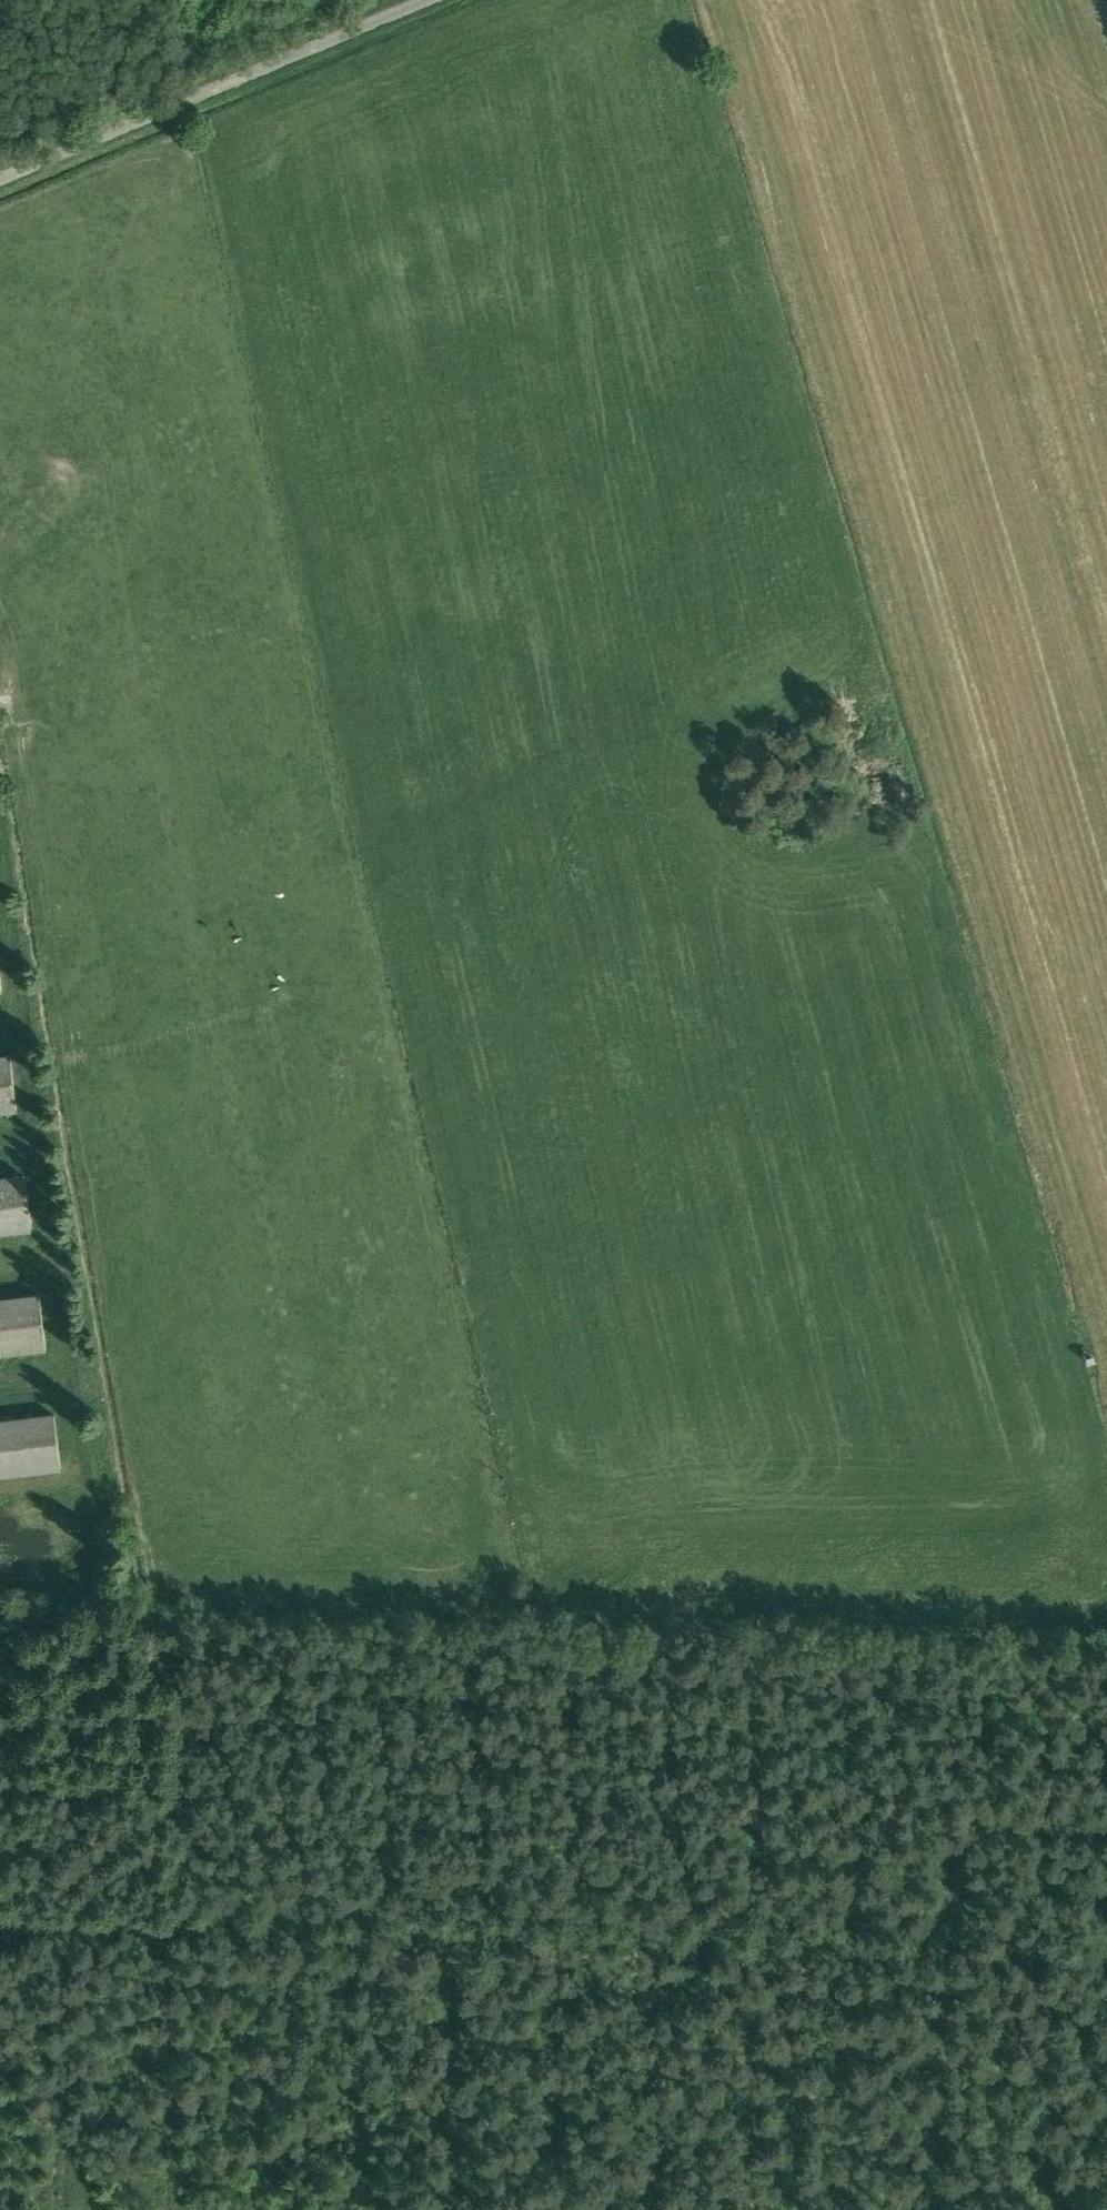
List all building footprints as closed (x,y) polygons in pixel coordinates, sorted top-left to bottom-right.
[(23,1113),(16,1057),(0,1059),(0,1116),(23,1113)] [(38,1234),(31,1176),(0,1180),(0,1239),(38,1234)] [(52,1352),(45,1297),(0,1302),(0,1358),(52,1352)] [(66,1474),(59,1416),(0,1423),(0,1482),(66,1474)]
